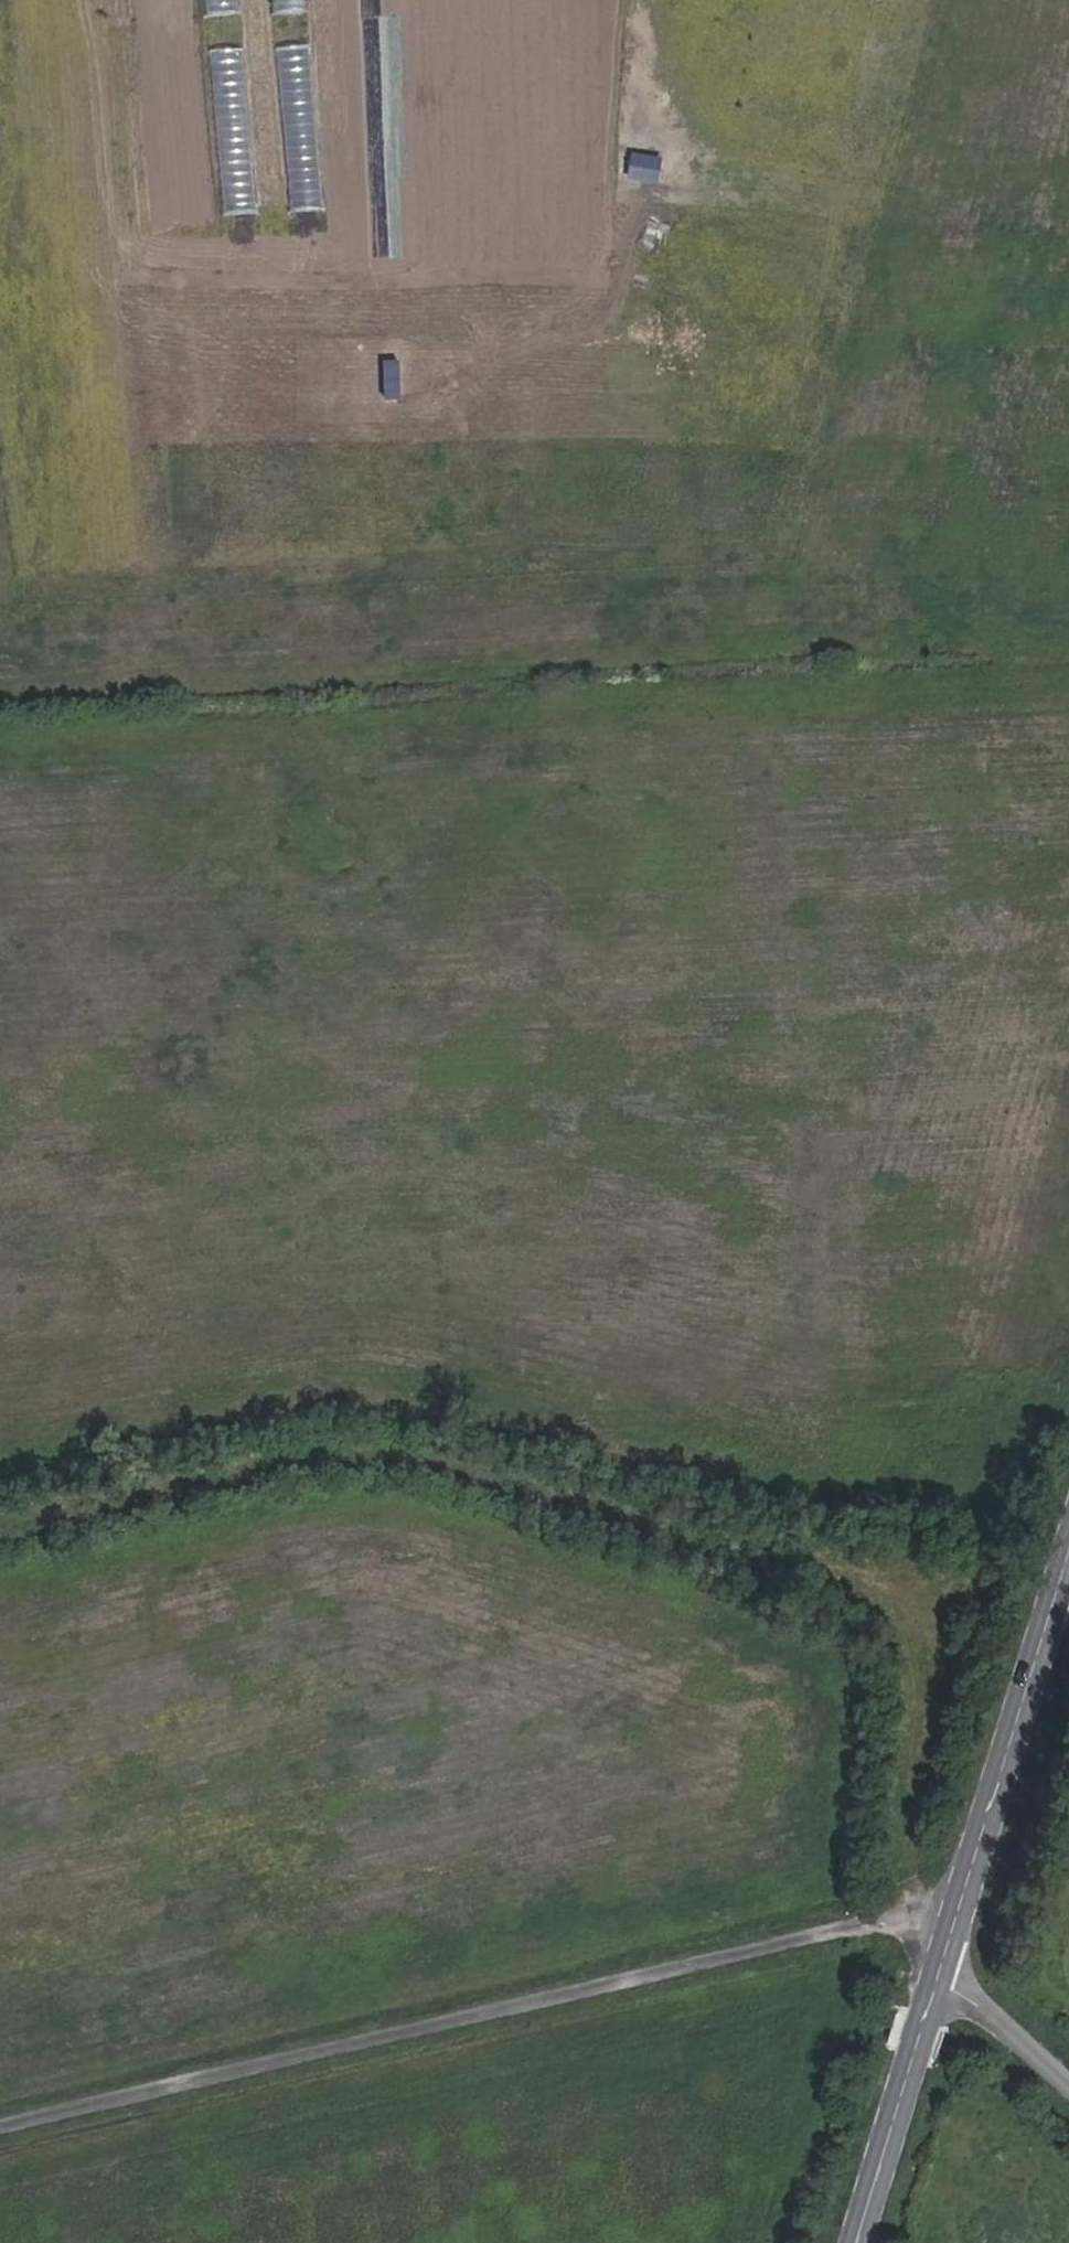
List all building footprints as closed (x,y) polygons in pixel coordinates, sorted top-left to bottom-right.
[(245,0),(208,0),(209,14),(245,11),(245,0)] [(274,12),(308,11),(307,0),(274,0),(274,12)] [(249,45),(215,48),(227,213),(328,206),(317,42),(279,44),(284,109),(254,111),(249,45)] [(632,152),(628,175),(660,180),(663,156),(632,152)]
